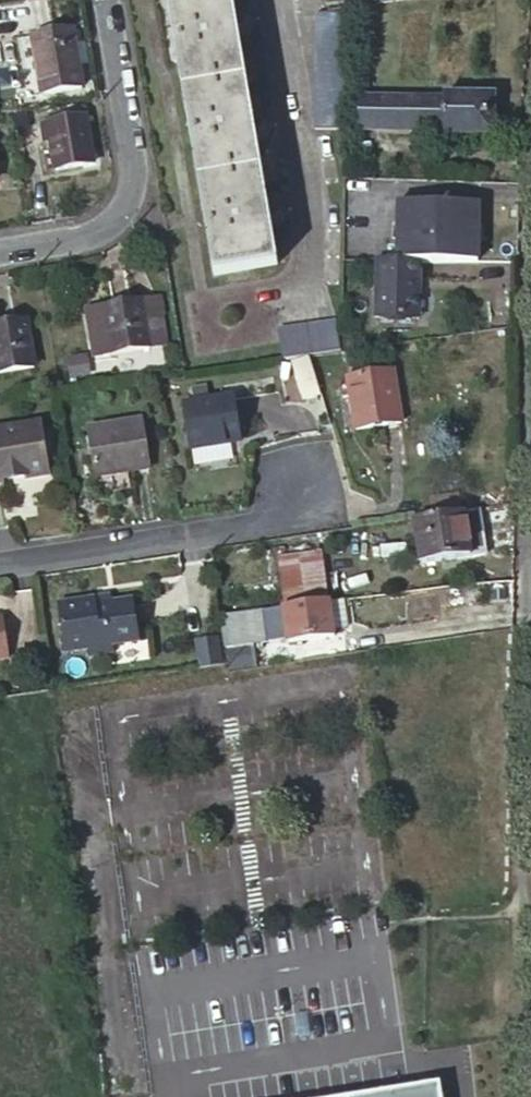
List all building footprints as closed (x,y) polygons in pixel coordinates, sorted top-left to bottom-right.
[(212,275),(275,265),(231,0),(171,0),(167,1),(212,275)] [(316,12),(313,129),(344,130),(346,13),(316,12)] [(33,37),(43,96),(83,89),(73,29),(33,37)] [(359,96),(359,128),(443,129),(443,133),(493,134),(494,94),(444,93),(444,97),(359,96)] [(43,124),(46,144),(52,143),(57,171),(95,165),(87,117),(43,124)] [(415,260),(476,261),(478,203),(397,200),(396,260),(415,260)] [(396,260),(376,259),(375,317),(410,318),(411,280),(415,280),(415,260),(396,260)] [(92,358),(109,355),(147,349),(147,347),(142,323),(139,302),(101,308),(102,317),(86,320),(92,358)] [(161,320),(142,323),(147,347),(165,344),(161,320)] [(33,369),(25,321),(0,325),(0,374),(33,369)] [(275,331),(280,362),(337,353),(332,323),(275,331)] [(340,352),(351,351),(352,327),(341,327),(340,352)] [(67,360),(70,378),(87,375),(85,357),(67,360)] [(397,420),(390,369),(346,377),(354,428),(397,420)] [(242,439),(234,396),(181,405),(188,449),(242,439)] [(147,468),(139,420),(85,429),(93,476),(147,468)] [(37,434),(36,424),(0,430),(0,480),(43,474),(41,462),(37,434)] [(37,434),(41,462),(52,461),(48,432),(37,434)] [(456,510),(453,495),(427,499),(429,515),(456,510)] [(480,509),(426,517),(409,520),(416,562),(486,552),(480,509)] [(327,594),(321,546),(279,552),(284,600),(327,594)] [(92,604),(108,601),(107,595),(91,598),(92,604)] [(135,642),(129,598),(108,601),(92,604),(91,598),(57,603),(65,653),(86,650),(87,654),(110,651),(110,647),(135,642)] [(329,600),(282,606),(283,613),(284,621),(287,642),(333,635),(333,629),(329,602),(329,600)] [(341,600),(329,602),(333,629),(345,627),(341,600)] [(246,610),(218,614),(224,663),(252,658),(246,610)] [(284,621),(283,613),(276,614),(277,622),(284,621)] [(444,1096),(455,1096),(451,1077),(441,1079),(444,1096)] [(441,1079),(333,1096),(444,1096),(441,1079)]
